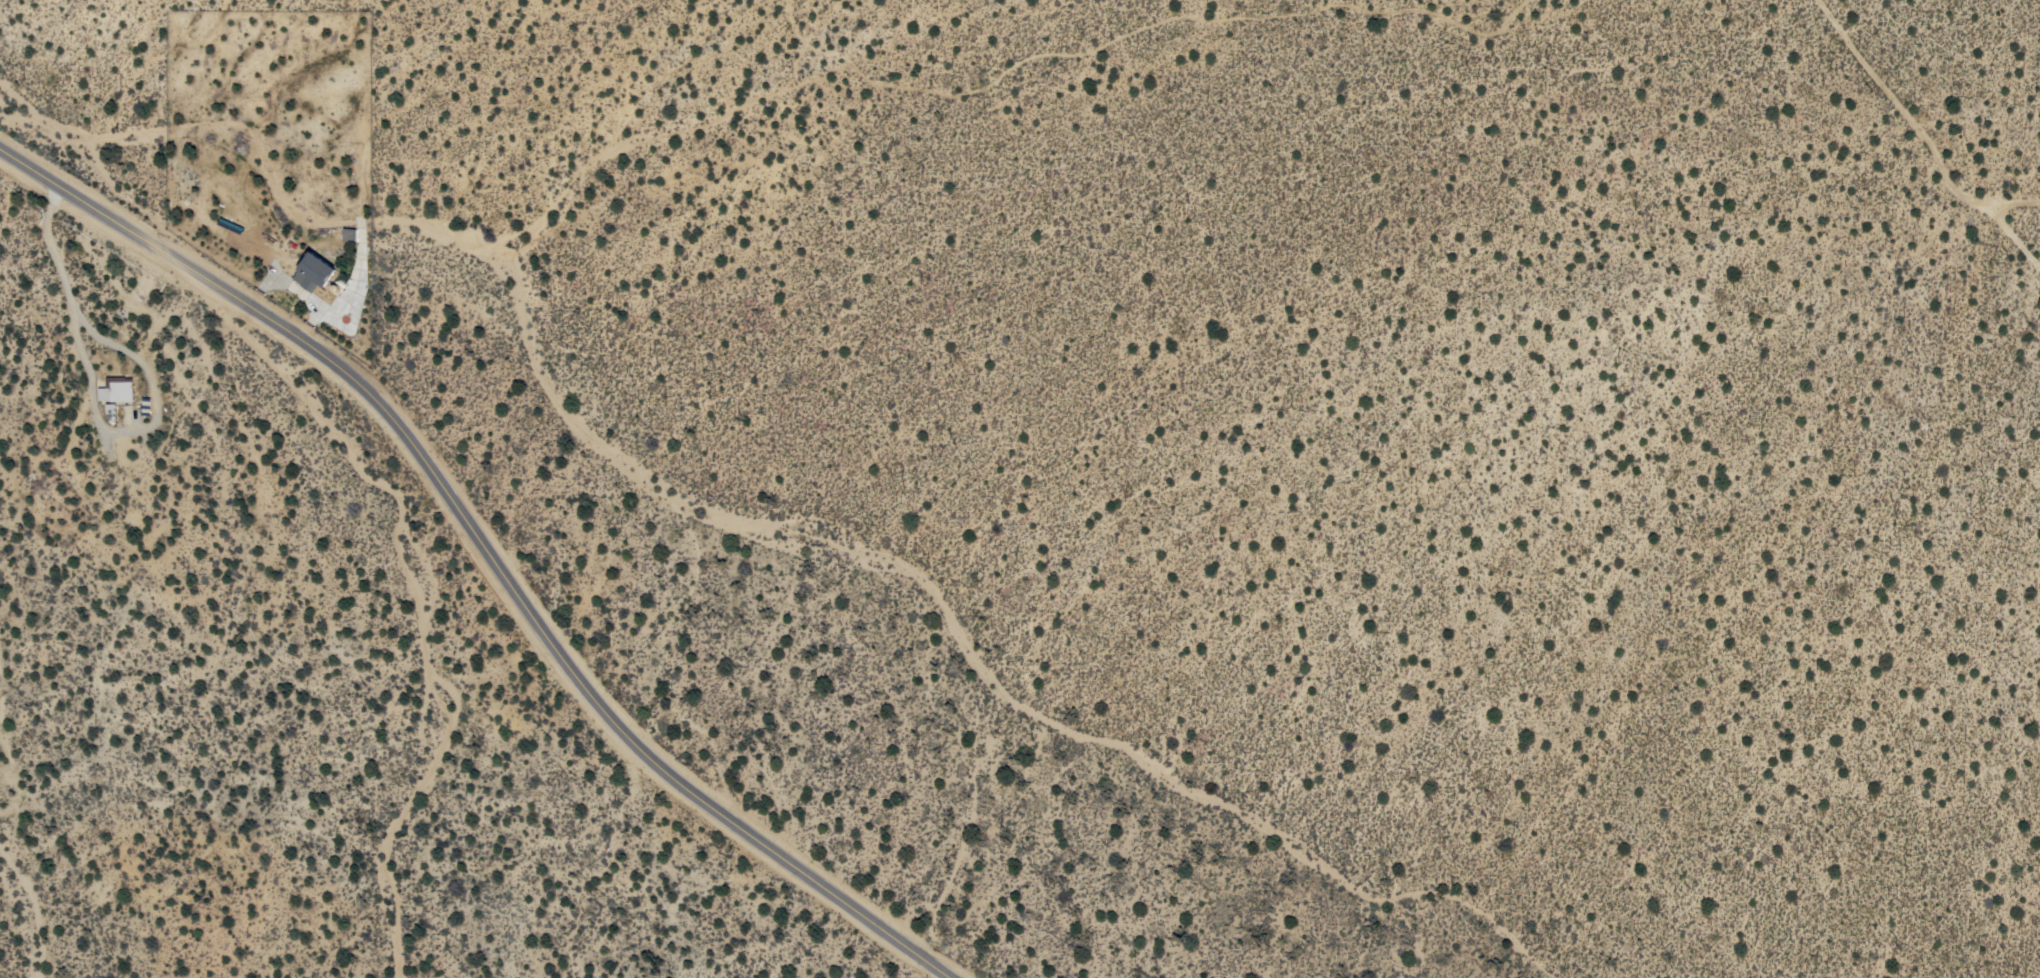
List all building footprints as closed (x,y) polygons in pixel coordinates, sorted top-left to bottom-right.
[(344,227),(357,228),(356,242),(343,240),(344,227)] [(313,293),(302,285),(302,284),(294,278),(301,268),(309,274),(320,282),(313,293)] [(134,401),(112,401),(112,399),(99,400),(99,387),(107,387),(107,376),(126,376),(126,377),(134,377),(134,401)]
